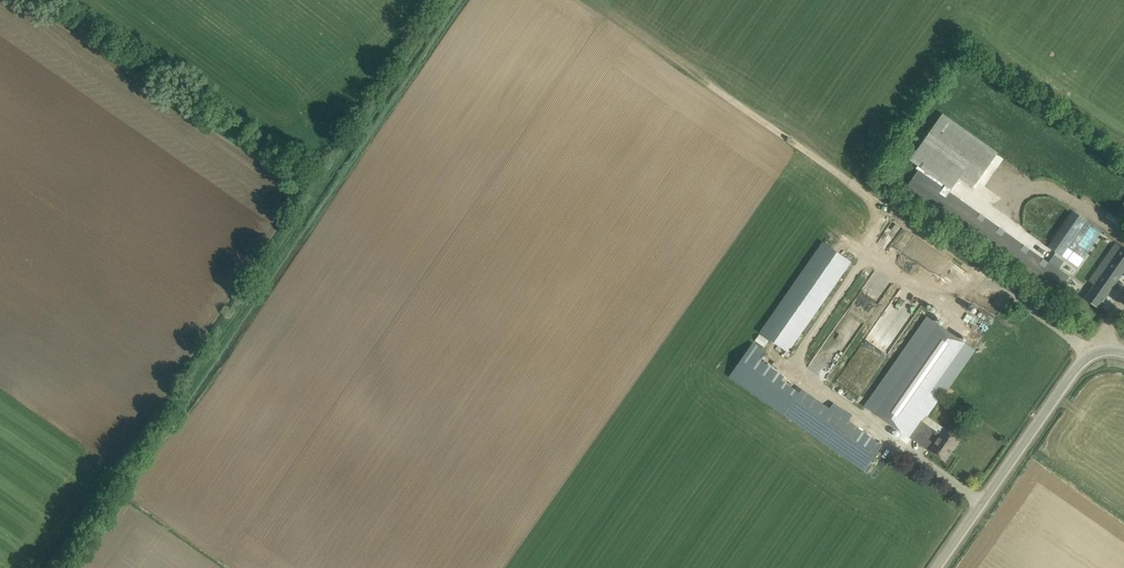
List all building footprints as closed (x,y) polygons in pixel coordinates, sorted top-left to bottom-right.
[(906,187),(1056,294),(1069,277),(1058,269),(950,192),(960,178),(973,187),(998,152),(943,113),(909,160),(918,166),(917,168),(919,169),(906,187)] [(1123,222),(1123,202),(1115,216),(1123,222)] [(1062,256),(1087,220),(1073,210),(1048,246),(1062,256)] [(1085,259),(1104,231),(1092,223),(1073,250),(1085,259)] [(1085,298),(1098,307),(1123,271),(1123,247),(1117,242),(1090,281),(1095,284),(1085,298)] [(850,262),(823,243),(761,333),(787,351),(850,262)] [(866,406),(912,438),(913,436),(923,421),(974,349),(928,317),(866,406)] [(784,415),(864,471),(882,445),(837,413),(834,419),(799,394),(784,415)] [(922,438),(933,446),(930,449),(945,460),(959,439),(945,429),(941,434),(923,421),(913,436),(920,441),(922,438)]
